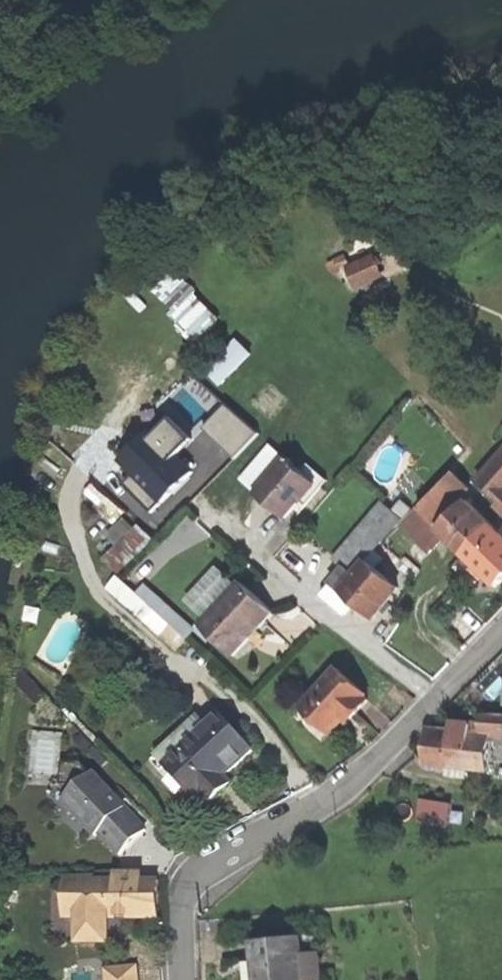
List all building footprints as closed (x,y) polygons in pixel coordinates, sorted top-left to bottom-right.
[(358,286),(382,275),(375,258),(350,269),(358,286)] [(178,271),(157,294),(204,337),(225,315),(178,271)] [(224,383),(257,352),(246,340),(269,318),(264,313),(208,365),(224,383)] [(227,405),(204,429),(236,459),(259,436),(227,405)] [(142,480),(164,502),(193,472),(177,456),(194,439),(172,418),(155,434),(151,430),(122,460),(135,473),(142,480)] [(242,479),(256,492),(285,459),(271,446),(242,479)] [(479,480),(501,501),(501,453),(479,480)] [(285,519),(316,484),(286,458),(285,459),(256,492),(255,493),(277,512),(285,519)] [(124,484),(131,491),(142,480),(135,473),(124,484)] [(430,553),(446,535),(434,522),(468,487),(454,473),(402,525),(430,553)] [(164,502),(142,480),(131,491),(152,513),(164,502)] [(451,540),(464,554),(492,526),(493,524),(468,501),(446,525),(456,535),(451,540)] [(335,559),(345,568),(349,562),(358,570),(367,560),(365,559),(403,520),(383,503),(335,559)] [(95,547),(125,571),(153,537),(124,512),(95,547)] [(492,526),(464,554),(471,561),(466,566),(486,584),(490,580),(497,586),(501,581),(501,535),(492,526)] [(345,568),(332,583),(356,603),(374,618),(386,604),(399,588),(367,560),(358,570),(349,562),(345,568)] [(109,588),(137,613),(147,602),(119,577),(109,588)] [(259,600),(238,581),(198,625),(233,657),(273,613),(259,600)] [(356,603),(332,583),(321,595),(346,616),(356,603)] [(188,636),(196,628),(156,592),(147,602),(137,613),(177,649),(188,636)] [(344,720),(352,711),(356,714),(369,700),(365,697),(367,695),(337,668),(302,707),(332,734),(344,720)] [(28,670),(18,684),(42,701),(52,688),(28,670)] [(352,718),(356,714),(352,711),(344,720),(348,723),(352,718)] [(154,757),(162,766),(210,723),(202,714),(154,757)] [(501,732),(501,714),(484,714),(483,731),(495,732),(501,732)] [(210,723),(162,766),(196,804),(201,800),(208,807),(218,798),(234,784),(227,776),(253,752),(219,715),(210,723)] [(487,769),(491,735),(470,733),(471,724),(453,722),(452,731),(428,729),(426,748),(424,763),(487,769)] [(138,837),(145,830),(124,808),(121,809),(112,799),(112,797),(91,776),(80,787),(69,787),(69,810),(95,837),(98,834),(120,855),(138,837)] [(450,805),(423,801),(420,819),(447,823),(450,805)] [(115,876),(115,882),(94,882),(63,882),(63,915),(78,915),(77,936),(106,937),(106,932),(113,931),(119,927),(123,924),(123,920),(159,921),(159,905),(159,883),(143,882),(142,876),(115,876)] [(300,934),(253,940),(255,965),(257,979),(305,979),(302,954),(300,934)] [(302,954),(305,979),(321,979),(318,952),(302,954)] [(105,970),(106,979),(137,979),(136,968),(105,970)]
